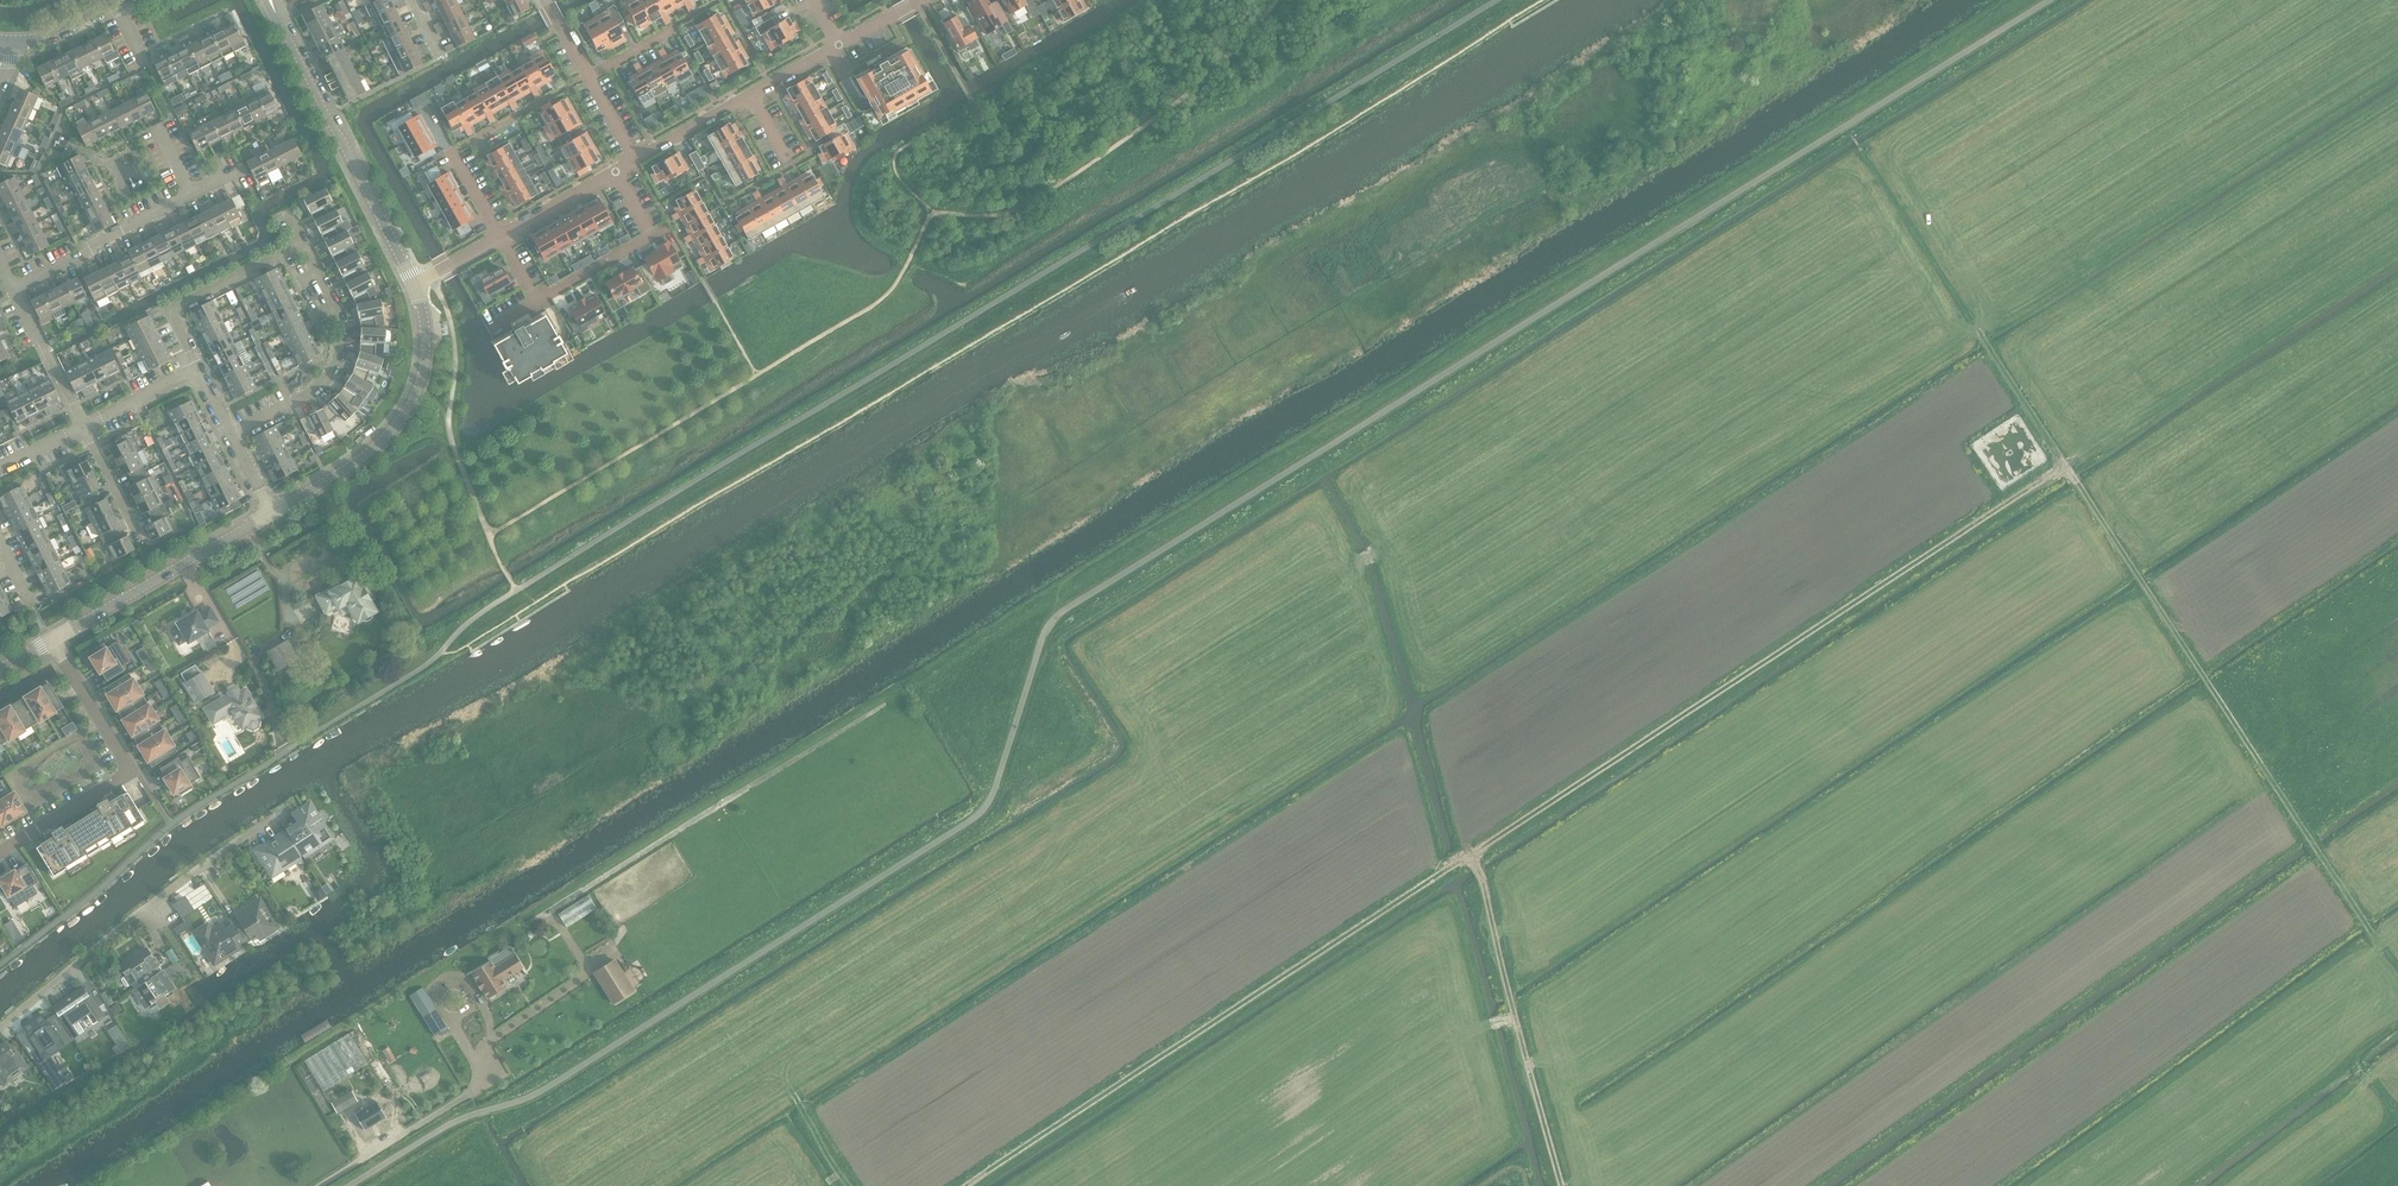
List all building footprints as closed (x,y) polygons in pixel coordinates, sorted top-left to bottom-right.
[(390,0),(378,0),(371,4),(365,7),(371,18),(377,15),(376,15),(394,7),(397,5),(395,0),(391,0),(390,0)] [(441,14),(458,6),(455,0),(442,0),(436,3),(441,14)] [(524,0),(517,0),(507,5),(511,14),(507,16),(510,22),(515,20),(513,18),(529,10),(524,0)] [(652,22),(639,0),(633,0),(625,5),(630,14),(626,17),(630,23),(634,21),(637,27),(639,25),(641,28),(652,22)] [(652,22),(661,17),(662,19),(667,16),(666,14),(664,11),(662,12),(655,0),(639,0),(652,22)] [(662,12),(664,11),(666,14),(676,9),(671,0),(655,0),(662,12)] [(676,9),(685,4),(686,6),(691,3),(690,1),(689,0),(671,0),(676,9)] [(748,4),(754,16),(766,9),(773,5),(770,0),(755,0),(748,4)] [(987,0),(974,0),(968,3),(970,6),(967,8),(974,19),(976,18),(986,35),(1002,26),(1001,24),(1008,20),(1000,6),(993,10),(987,0)] [(1004,5),(1006,4),(1011,14),(1026,6),(1027,7),(1034,4),(1032,0),(1001,0),(1004,5)] [(1058,10),(1076,0),(1052,0),(1058,10)] [(1077,0),(1076,0),(1058,10),(1064,22),(1083,11),(1078,2),(1077,0)] [(406,6),(404,1),(397,5),(400,9),(406,6)] [(694,9),(691,3),(686,6),(689,12),(694,9)] [(609,12),(596,19),(613,48),(626,40),(619,28),(617,25),(623,21),(614,5),(607,9),(609,12)] [(302,15),(308,27),(327,17),(321,6),(302,15)] [(441,14),(446,25),(464,16),(458,6),(441,14)] [(350,14),(346,7),(341,10),(345,17),(350,14)] [(377,15),(382,27),(399,18),(394,7),(376,15),(377,15)] [(740,9),(734,12),(738,19),(744,16),(740,9)] [(713,17),(696,26),(725,77),(747,65),(744,60),(747,59),(738,41),(735,43),(730,35),(733,34),(724,16),(720,18),(718,14),(713,17)] [(964,18),(960,20),(958,16),(953,19),(950,15),(941,20),(955,45),(954,46),(956,49),(957,48),(959,53),(969,48),(971,51),(979,46),(975,39),(976,39),(970,27),(969,28),(964,18)] [(446,25),(452,36),(469,28),(464,16),(446,25)] [(671,22),(667,16),(662,19),(666,25),(671,22)] [(308,27),(313,37),(332,28),(327,17),(308,27)] [(760,17),(752,21),(755,27),(760,37),(763,35),(772,50),(793,38),(791,35),(799,30),(795,23),(791,24),(788,19),(781,22),(782,23),(777,25),(772,18),(763,23),(760,17)] [(382,27),(388,38),(409,27),(407,23),(407,22),(404,22),(402,23),(399,18),(382,27)] [(583,23),(576,27),(585,43),(591,39),(594,45),(598,52),(604,49),(605,52),(613,48),(596,19),(584,25),(583,23)] [(229,26),(223,30),(234,52),(246,47),(233,20),(227,23),(229,26)] [(349,25),(352,31),(357,29),(353,22),(349,25)] [(418,29),(415,24),(409,27),(412,32),(418,29)] [(383,41),(388,52),(411,41),(408,36),(411,35),(412,33),(412,32),(409,27),(388,38),(383,41)] [(313,37),(319,48),(337,39),(332,28),(313,37)] [(475,39),(469,28),(452,36),(458,47),(475,39)] [(217,33),(215,29),(209,32),(223,58),(234,52),(223,30),(217,33)] [(360,36),(357,29),(352,31),(355,38),(360,36)] [(206,38),(200,41),(211,64),(223,58),(209,32),(204,34),(206,38)] [(534,33),(521,41),(525,47),(538,40),(534,33)] [(106,35),(95,40),(104,58),(107,64),(121,57),(117,51),(115,52),(106,35)] [(337,39),(319,48),(325,60),(327,59),(343,50),(343,49),(337,39)] [(92,64),(104,58),(95,40),(83,46),(92,64)] [(191,41),(186,43),(200,70),(211,64),(200,41),(194,45),(191,41)] [(388,52),(394,64),(421,50),(419,46),(418,45),(416,45),(413,46),(411,41),(388,52)] [(183,50),(177,53),(188,76),(200,70),(186,43),(181,46),(183,50)] [(447,52),(454,49),(452,44),(445,48),(447,52)] [(83,46),(72,52),(81,70),(92,64),(83,46)] [(663,49),(658,52),(661,57),(666,54),(663,49)] [(343,50),(327,59),(337,80),(354,72),(343,50)] [(423,65),(420,59),(422,58),(424,56),(424,55),(421,50),(394,64),(400,76),(423,65)] [(873,71),(857,80),(873,109),(879,119),(893,110),(894,112),(931,91),(909,51),(893,59),(894,60),(890,62),(889,61),(876,68),(877,70),(873,72),(873,71)] [(72,52),(60,58),(69,76),(72,80),(83,75),(81,70),(72,52)] [(163,55),(166,59),(177,81),(188,76),(177,53),(171,56),(169,52),(164,54),(163,55)] [(368,52),(364,54),(367,61),(372,59),(368,52)] [(543,52),(531,58),(544,80),(555,74),(552,68),(543,52)] [(666,54),(661,57),(663,60),(664,63),(667,61),(679,83),(692,76),(683,60),(680,54),(678,55),(676,52),(668,57),(666,54)] [(60,58),(49,64),(58,82),(69,76),(60,58)] [(532,62),(522,68),(532,86),(529,88),(532,93),(537,90),(535,85),(544,80),(531,58),(531,59),(532,62)] [(166,59),(154,65),(162,82),(165,87),(177,81),(166,59)] [(480,72),(490,67),(486,60),(476,66),(480,72)] [(663,60),(653,65),(667,90),(679,83),(667,61),(664,63),(663,60)] [(245,63),(241,65),(241,66),(244,71),(251,68),(249,64),(245,63)] [(639,63),(633,66),(637,71),(642,68),(639,63)] [(46,88),(58,82),(49,64),(36,70),(46,88)] [(645,74),(642,75),(655,97),(667,90),(653,65),(643,71),(645,74)] [(522,68),(511,74),(521,92),(529,88),(532,86),(522,68)] [(632,81),(629,83),(632,88),(633,88),(642,104),(655,97),(642,75),(645,74),(643,71),(642,68),(637,71),(638,74),(630,78),(632,81)] [(974,77),(970,69),(965,72),(969,80),(974,77)] [(509,71),(498,77),(510,99),(507,100),(510,105),(515,102),(512,97),(521,92),(511,74),(509,71)] [(354,72),(337,80),(348,102),(365,94),(354,72)] [(224,74),(218,77),(221,83),(227,80),(224,74)] [(498,77),(487,84),(499,105),(507,100),(510,99),(498,77)] [(786,96),(788,100),(813,86),(809,78),(787,90),(789,94),(786,96)] [(92,80),(87,82),(92,93),(97,91),(98,90),(92,80)] [(717,81),(709,85),(713,91),(720,87),(717,81)] [(207,83),(201,86),(203,91),(209,89),(207,83)] [(487,84),(475,90),(487,112),(485,113),(487,118),(493,115),(490,110),(499,105),(487,84)] [(788,100),(793,108),(818,94),(813,86),(788,100)] [(267,88),(255,94),(267,117),(279,111),(267,88)] [(20,89),(15,101),(33,109),(39,98),(20,89)] [(196,90),(190,93),(192,98),(198,95),(196,90)] [(477,94),(466,100),(476,118),(485,113),(487,112),(475,90),(477,94)] [(695,91),(687,96),(691,104),(695,102),(697,101),(700,99),(695,91)] [(146,93),(134,99),(144,117),(155,111),(146,93)] [(182,94),(178,96),(181,103),(186,100),(182,94)] [(244,100),(246,105),(255,123),(267,117),(255,94),(244,100)] [(799,112),(801,115),(823,103),(818,94),(793,108),(796,113),(799,112)] [(417,98),(409,102),(413,109),(420,104),(417,98)] [(67,99),(58,103),(60,108),(61,108),(69,104),(67,99)] [(134,99),(123,105),(132,123),(144,117),(134,99)] [(574,112),(567,99),(564,101),(563,100),(557,103),(558,104),(552,106),(550,102),(540,108),(543,112),(541,113),(548,126),(545,127),(545,128),(574,112)] [(244,100),(232,106),(244,129),(255,123),(246,105),(244,100)] [(453,103),(465,124),(462,126),(465,131),(470,128),(468,123),(476,118),(466,100),(455,106),(453,103)] [(15,101),(10,113),(28,121),(33,109),(15,101)] [(453,103),(441,109),(450,126),(453,131),(462,126),(465,124),(453,103)] [(800,121),(802,125),(827,111),(823,103),(801,115),(803,119),(800,121)] [(123,105),(111,111),(120,129),(132,123),(123,105)] [(177,117),(189,111),(188,110),(185,105),(174,110),(177,117)] [(229,114),(223,117),(232,134),(244,129),(232,106),(232,105),(226,108),(229,114)] [(111,111),(100,117),(109,135),(120,129),(111,111)] [(802,125),(807,133),(832,119),(827,111),(802,125)] [(560,142),(570,137),(567,132),(581,124),(574,112),(545,128),(552,141),(557,138),(560,142)] [(10,113),(5,125),(23,133),(28,121),(10,113)] [(400,126),(396,129),(404,144),(430,129),(422,115),(413,119),(409,113),(397,120),(400,126)] [(654,113),(644,119),(648,127),(658,121),(654,113)] [(852,132),(868,124),(863,115),(847,123),(852,132)] [(197,122),(200,128),(201,128),(210,146),(221,140),(212,122),(209,116),(197,122)] [(100,117),(88,123),(97,141),(109,135),(100,117)] [(223,117),(212,122),(221,140),(232,134),(223,117)] [(816,141),(828,135),(827,134),(837,129),(837,128),(832,119),(807,133),(810,138),(813,137),(816,141)] [(86,147),(97,141),(88,123),(77,129),(86,147)] [(708,137),(715,150),(736,138),(737,140),(741,138),(744,137),(741,131),(738,133),(734,125),(731,126),(730,124),(722,128),(723,128),(708,137)] [(844,124),(837,128),(837,129),(827,134),(828,135),(831,141),(819,147),(823,153),(820,155),(824,163),(832,158),(834,161),(855,150),(846,134),(849,133),(844,124)] [(0,135),(0,137),(17,145),(23,133),(5,125),(0,135)] [(197,152),(210,146),(201,128),(200,128),(188,134),(197,152)] [(430,129),(404,144),(413,159),(418,156),(421,162),(430,157),(427,150),(436,145),(433,140),(435,139),(430,129)] [(593,146),(586,133),(572,141),(570,137),(560,142),(562,146),(560,148),(567,160),(593,146)] [(282,135),(277,138),(290,163),(302,156),(293,139),(286,143),(282,135)] [(12,157),(17,159),(22,147),(17,145),(0,137),(0,151),(12,157)] [(277,147),(270,151),(279,168),(290,163),(277,138),(273,140),(277,147)] [(715,150),(722,161),(747,147),(741,138),(737,140),(736,138),(715,150)] [(537,194),(509,144),(492,153),(487,156),(489,160),(486,162),(496,180),(499,178),(503,185),(500,187),(510,204),(513,202),(516,207),(521,204),(537,194)] [(600,158),(593,146),(567,160),(575,173),(577,172),(579,177),(589,171),(587,167),(592,164),(598,161),(597,160),(600,158)] [(258,147),(255,149),(267,174),(270,179),(281,173),(278,169),(279,168),(270,151),(262,155),(258,147)] [(722,161),(728,173),(749,161),(748,159),(752,157),(752,156),(747,147),(722,161)] [(267,174),(255,149),(250,151),(254,159),(246,163),(255,180),(258,186),(270,180),(270,179),(267,174)] [(12,157),(0,151),(0,165),(7,168),(12,157)] [(696,151),(689,155),(698,171),(705,167),(702,163),(699,158),(696,151)] [(659,163),(652,167),(655,174),(652,175),(656,183),(665,179),(666,182),(687,170),(678,153),(659,164),(659,163)] [(754,155),(752,156),(752,157),(748,159),(749,161),(728,173),(735,186),(746,180),(748,183),(753,180),(751,177),(752,177),(758,174),(756,171),(759,170),(755,162),(757,160),(754,155)] [(62,165),(57,167),(62,179),(67,176),(85,167),(80,156),(62,165)] [(67,176),(73,188),(91,179),(85,167),(67,176)] [(436,167),(426,172),(432,183),(428,186),(436,200),(457,189),(459,187),(451,173),(442,178),(436,167)] [(553,169),(548,172),(552,179),(557,176),(553,169)] [(808,174),(797,179),(811,205),(824,197),(819,187),(823,185),(819,178),(815,181),(812,175),(810,177),(808,174)] [(777,180),(781,186),(786,183),(783,177),(777,180)] [(2,198),(20,189),(14,178),(0,185),(0,193),(2,198)] [(73,188),(79,200),(97,191),(91,179),(73,188)] [(799,212),(811,205),(797,179),(787,185),(786,183),(781,186),(782,188),(784,192),(787,190),(799,212)] [(672,184),(660,190),(663,196),(675,191),(672,184)] [(782,188),(773,194),(786,219),(799,212),(787,190),(784,192),(782,188)] [(2,198),(8,210),(26,201),(20,189),(2,198)] [(304,200),(315,222),(328,215),(328,214),(324,206),(332,202),(325,189),(304,200)] [(457,189),(436,200),(445,216),(466,204),(457,189)] [(79,200),(85,211),(103,202),(97,191),(79,200)] [(682,198),(676,201),(681,210),(683,213),(701,202),(695,191),(682,198)] [(753,194),(756,200),(761,197),(758,191),(753,194)] [(227,202),(220,206),(229,223),(241,217),(228,192),(223,195),(227,202)] [(774,226),(786,219),(773,194),(763,199),(761,197),(756,200),(757,202),(759,206),(762,204),(774,226)] [(599,200),(585,207),(598,229),(611,221),(607,214),(609,213),(605,206),(603,208),(599,200)] [(8,210),(14,221),(32,213),(26,201),(8,210)] [(85,211),(91,223),(108,214),(103,202),(85,211)] [(232,228),(229,223),(220,206),(213,209),(209,202),(205,204),(220,234),(232,228)] [(681,210),(676,213),(679,218),(684,216),(689,224),(708,214),(701,202),(683,213),(681,210)] [(757,202),(748,208),(762,233),(774,226),(762,204),(759,206),(757,202)] [(466,204),(445,216),(449,223),(447,224),(452,232),(457,229),(461,237),(472,231),(467,223),(474,219),(472,214),(474,213),(468,203),(466,204)] [(208,240),(220,234),(205,204),(201,206),(204,213),(197,217),(206,234),(205,235),(208,240)] [(585,207),(572,215),(584,237),(598,229),(585,207)] [(748,240),(762,233),(748,208),(737,214),(738,217),(736,218),(739,224),(735,226),(739,233),(743,230),(748,240)] [(336,210),(328,214),(328,215),(315,222),(325,243),(339,236),(338,235),(334,227),(342,223),(336,210)] [(14,221),(20,233),(38,224),(32,213),(14,221)] [(114,225),(108,214),(91,223),(96,234),(114,225)] [(186,214),(182,216),(194,240),(205,235),(206,234),(197,217),(190,221),(186,214)] [(708,214),(689,224),(694,233),(695,235),(714,225),(708,214)] [(572,215),(559,222),(571,244),(584,237),(572,215)] [(181,225),(174,229),(185,251),(197,245),(194,240),(182,216),(178,218),(181,225)] [(559,222),(546,230),(558,252),(571,244),(559,222)] [(20,233),(25,245),(43,236),(38,224),(20,233)] [(163,225),(159,227),(174,257),(185,251),(174,229),(166,232),(163,225)] [(694,233),(689,236),(692,241),(697,238),(701,247),(720,236),(714,225),(695,235),(694,233)] [(158,236),(151,240),(162,262),(174,257),(159,227),(155,229),(158,236)] [(558,252),(546,230),(532,238),(536,245),(534,247),(538,253),(540,252),(544,259),(558,252)] [(325,243),(323,244),(328,253),(330,252),(336,264),(349,257),(349,256),(357,252),(353,244),(347,231),(338,235),(339,236),(325,243)] [(631,240),(628,235),(619,240),(622,246),(631,240)] [(49,247),(43,236),(25,245),(31,256),(49,247)] [(720,236),(701,247),(706,255),(708,258),(727,247),(720,236)] [(140,237),(136,239),(150,268),(162,262),(151,240),(144,244),(140,237)] [(138,274),(150,268),(136,239),(132,241),(135,248),(127,252),(129,257),(130,256),(138,274)] [(647,263),(640,267),(649,283),(656,278),(658,283),(661,281),(664,286),(674,280),(671,275),(674,273),(671,267),(680,261),(669,242),(659,248),(661,250),(645,260),(647,263)] [(744,246),(748,252),(754,249),(750,242),(744,246)] [(610,252),(607,246),(598,252),(601,257),(610,252)] [(706,255),(701,258),(704,263),(709,261),(714,269),(720,266),(733,259),(727,247),(708,258),(706,255)] [(358,252),(349,256),(349,257),(336,264),(346,285),(360,278),(360,277),(356,269),(364,265),(358,252)] [(119,253),(115,255),(129,284),(141,278),(138,274),(130,256),(129,257),(122,260),(119,253)] [(114,264),(107,268),(118,290),(129,284),(115,255),(110,257),(114,264)] [(594,261),(590,256),(581,261),(585,266),(594,261)] [(585,266),(581,261),(572,266),(576,272),(585,266)] [(96,264),(91,267),(107,297),(119,292),(118,290),(107,268),(99,272),(96,264)] [(192,265),(186,268),(189,275),(195,272),(192,265)] [(96,303),(107,297),(91,267),(88,268),(92,276),(84,280),(96,303)] [(615,279),(606,284),(614,298),(614,299),(615,298),(623,294),(624,294),(632,289),(636,287),(641,296),(653,289),(649,283),(640,267),(633,271),(632,269),(624,274),(623,273),(614,278),(615,279)] [(256,279),(261,290),(283,279),(277,268),(256,279)] [(485,290),(479,294),(486,305),(498,298),(494,292),(509,283),(512,282),(508,274),(506,275),(502,268),(480,281),(485,290)] [(694,269),(687,273),(689,278),(697,274),(694,269)] [(368,273),(360,277),(360,278),(346,285),(357,305),(357,306),(373,303),(372,302),(371,300),(379,296),(374,286),(368,273)] [(559,281),(556,275),(547,280),(550,286),(559,281)] [(69,278),(63,281),(65,285),(74,302),(86,296),(77,279),(71,282),(69,278)] [(261,290),(266,301),(288,290),(283,279),(261,290)] [(65,285),(54,290),(63,308),(74,302),(65,285)] [(41,292),(52,314),(55,320),(66,315),(54,290),(47,294),(46,290),(41,292)] [(266,301),(272,312),(293,301),(288,290),(266,301)] [(31,302),(40,320),(52,314),(41,292),(36,295),(38,299),(31,302)] [(234,295),(228,298),(232,305),(238,302),(234,295)] [(569,309),(574,316),(567,320),(575,333),(597,321),(595,317),(604,311),(594,295),(585,300),(585,299),(578,303),(578,304),(569,309)] [(241,301),(246,311),(251,309),(249,304),(250,304),(247,298),(241,301)] [(614,298),(607,302),(610,307),(617,303),(615,298),(614,299),(614,298)] [(361,328),(361,329),(377,330),(377,329),(377,326),(385,325),(383,314),(384,314),(381,300),(372,302),(373,303),(357,306),(361,328)] [(191,312),(196,323),(218,312),(212,301),(191,312)] [(272,312),(277,322),(299,312),(293,301),(272,312)] [(246,311),(251,322),(256,320),(251,309),(246,311)] [(196,323),(202,334),(223,323),(218,312),(196,323)] [(277,322),(283,333),(304,322),(299,312),(277,322)] [(126,328),(131,338),(155,327),(149,316),(126,328)] [(568,356),(545,316),(530,325),(530,326),(526,328),(525,327),(513,334),(513,335),(509,337),(493,346),(508,371),(509,370),(517,385),(568,356)] [(83,317),(75,321),(78,328),(86,324),(84,321),(83,317)] [(90,318),(84,321),(86,324),(87,327),(93,324),(90,318)] [(259,326),(256,320),(251,322),(252,323),(250,324),(253,329),(252,329),(255,334),(259,331),(257,327),(259,326)] [(283,333),(288,344),(309,333),(304,322),(283,333)] [(202,334),(207,344),(229,333),(223,323),(202,334)] [(131,338),(137,349),(160,337),(155,327),(131,338)] [(386,330),(377,329),(377,330),(361,329),(360,352),(375,357),(375,354),(384,355),(384,344),(385,344),(386,330)] [(102,332),(96,336),(99,341),(105,338),(102,332)] [(207,344),(213,355),(234,344),(229,333),(207,344)] [(288,344),(294,355),(315,344),(309,333),(288,344)] [(55,337),(48,341),(50,345),(57,342),(55,337)] [(137,349),(142,360),(166,348),(160,337),(137,349)] [(263,345),(268,354),(273,352),(270,347),(269,347),(267,343),(263,345)] [(213,355),(218,366),(240,355),(234,344),(213,355)] [(321,356),(315,344),(294,355),(299,366),(321,356)] [(171,360),(166,348),(142,360),(148,372),(171,360)] [(109,350),(98,356),(112,384),(118,381),(115,374),(120,372),(109,350)] [(276,358),(273,352),(268,354),(271,360),(276,358)] [(383,360),(375,357),(360,352),(352,374),(366,384),(366,383),(370,370),(379,373),(383,360)] [(218,366),(224,377),(245,366),(240,355),(218,366)] [(107,387),(112,384),(98,356),(87,361),(98,383),(103,380),(107,387)] [(93,385),(98,383),(87,361),(76,367),(91,395),(96,392),(93,385)] [(245,366),(224,377),(229,388),(250,377),(247,371),(254,367),(252,362),(245,366)] [(85,398),(91,395),(76,367),(65,372),(76,394),(81,391),(85,398)] [(128,368),(123,370),(126,376),(131,374),(128,368)] [(373,388),(366,383),(366,384),(352,374),(340,393),(339,394),(350,406),(352,404),(358,408),(364,399),(365,400),(373,388)] [(256,388),(250,377),(229,388),(235,399),(256,388)] [(50,380),(39,385),(53,414),(59,411),(56,404),(61,401),(50,380)] [(48,417),(53,414),(39,385),(28,391),(39,412),(44,410),(48,417)] [(34,415),(39,412),(28,391),(17,396),(32,425),(37,422),(34,415)] [(356,412),(350,406),(339,394),(322,409),(329,424),(339,415),(345,422),(356,412)] [(26,428),(32,425),(17,396),(6,402),(17,423),(22,421),(26,428)] [(168,412),(174,424),(197,412),(192,401),(183,405),(182,403),(179,403),(177,404),(176,406),(176,408),(168,412)] [(333,431),(329,424),(322,409),(300,420),(307,434),(316,430),(320,438),(333,431)] [(174,424),(179,434),(203,423),(197,412),(174,424)] [(151,417),(147,419),(148,422),(151,428),(155,425),(151,417)] [(179,434),(185,445),(208,433),(203,423),(179,434)] [(252,438),(257,449),(281,438),(275,426),(252,438)] [(111,458),(114,464),(137,453),(130,439),(132,439),(133,434),(131,431),(126,433),(111,441),(115,447),(110,449),(114,457),(111,458)] [(185,445),(190,456),(214,444),(208,433),(185,445)] [(257,449),(263,460),(286,448),(281,438),(257,449)] [(190,456),(196,467),(219,455),(214,444),(190,456)] [(263,460),(268,471),(292,459),(286,448),(263,460)] [(128,474),(131,479),(146,472),(143,466),(137,453),(114,464),(116,470),(119,468),(123,476),(128,474)] [(196,467),(201,478),(224,466),(219,455),(196,467)] [(66,471),(73,485),(96,473),(93,467),(90,469),(87,461),(82,463),(79,457),(64,465),(67,471),(66,471)] [(297,470),(292,459),(268,471),(274,482),(282,478),(284,480),(286,480),(288,479),(289,477),(289,475),(297,470)] [(201,478),(206,489),(230,477),(224,466),(201,478)] [(130,497),(133,502),(156,491),(161,488),(157,479),(155,479),(152,477),(150,478),(149,477),(149,478),(146,472),(131,479),(134,485),(129,488),(133,495),(130,497)] [(99,479),(96,473),(73,485),(80,498),(83,503),(98,496),(95,490),(100,488),(96,480),(99,479)] [(174,482),(170,475),(163,478),(166,486),(170,484),(174,482)] [(206,489),(212,499),(235,488),(230,477),(206,489)] [(59,484),(53,487),(56,493),(62,490),(59,484)] [(4,509),(28,497),(22,486),(14,490),(12,488),(10,488),(8,489),(7,491),(7,493),(0,497),(0,501),(4,509)] [(241,499),(235,488),(212,499),(217,511),(219,510),(220,512),(222,514),(225,514),(242,506),(239,500),(241,499)] [(147,512),(150,517),(150,518),(165,510),(162,504),(163,504),(156,491),(133,502),(136,508),(139,507),(142,514),(147,512)] [(101,502),(98,496),(83,503),(86,509),(85,509),(92,523),(115,511),(112,505),(110,507),(106,499),(101,502)] [(4,509),(10,520),(33,508),(28,497),(4,509)] [(172,500),(165,503),(168,509),(175,505),(172,500)] [(10,520),(15,530),(38,519),(33,508),(10,520)] [(167,518),(168,517),(165,510),(150,518),(150,517),(145,520),(148,526),(143,528),(146,535),(149,533),(153,541),(173,531),(167,518)] [(115,511),(92,523),(87,525),(88,526),(92,534),(97,535),(98,535),(99,536),(102,542),(117,534),(114,528),(119,526),(115,518),(118,517),(115,511)] [(15,530),(20,541),(44,529),(38,519),(15,530)] [(20,541),(26,552),(49,540),(44,529),(20,541)] [(120,540),(117,534),(102,542),(106,549),(108,548),(114,560),(134,550),(131,543),(134,541),(130,535),(120,540)] [(26,552),(31,563),(55,551),(49,540),(26,552)] [(31,563),(37,574),(60,562),(55,551),(31,563)] [(37,574),(42,585),(66,573),(60,562),(37,574)] [(259,567),(226,587),(238,607),(271,587),(259,567)] [(71,584),(66,573),(42,585),(48,596),(56,592),(58,593),(60,594),(62,593),(63,591),(63,588),(71,584)] [(375,613),(377,611),(371,602),(371,601),(373,599),(366,587),(363,588),(363,587),(357,577),(354,578),(343,585),(342,582),(321,595),(319,592),(314,595),(325,614),(338,606),(339,609),(348,604),(358,622),(361,621),(375,613)] [(0,604),(0,620),(2,621),(4,620),(5,618),(5,615),(13,611),(8,600),(0,604)] [(218,622),(210,608),(198,614),(197,611),(176,623),(178,626),(171,631),(179,645),(186,641),(188,644),(209,632),(207,629),(218,622)] [(213,639),(204,644),(209,653),(218,648),(213,639)] [(102,672),(107,680),(123,670),(121,667),(130,661),(117,641),(106,648),(104,645),(93,651),(95,655),(90,658),(100,673),(102,672)] [(278,670),(297,659),(287,641),(268,652),(278,670)] [(158,668),(153,660),(147,664),(152,672),(158,668)] [(180,674),(197,702),(213,693),(195,665),(180,674)] [(111,697),(114,701),(137,687),(129,674),(105,689),(110,698),(111,697)] [(46,679),(0,707),(0,752),(5,749),(20,740),(35,731),(50,721),(66,712),(63,707),(58,698),(55,693),(52,688),(49,683),(46,679)] [(154,683),(159,691),(166,687),(161,679),(154,683)] [(115,707),(120,715),(145,700),(137,687),(114,701),(117,706),(115,707)] [(171,695),(166,687),(159,691),(164,699),(171,695)] [(252,699),(251,699),(245,689),(240,693),(237,688),(228,693),(229,694),(204,709),(213,724),(232,712),(236,719),(236,718),(242,728),(246,726),(247,728),(253,730),(258,727),(259,721),(258,719),(262,717),(256,707),(252,699)] [(127,722),(130,727),(153,713),(145,700),(120,715),(126,723),(127,722)] [(170,708),(175,716),(182,713),(177,704),(170,708)] [(131,732),(136,740),(161,725),(153,713),(130,727),(132,731),(131,732)] [(186,721),(182,713),(175,716),(180,725),(186,721)] [(65,727),(69,734),(78,728),(74,722),(65,727)] [(142,748),(145,752),(168,738),(161,725),(136,740),(141,749),(142,748)] [(186,734),(191,742),(197,738),(192,730),(186,734)] [(177,751),(168,738),(145,752),(148,757),(147,758),(152,766),(177,751)] [(199,743),(191,747),(195,752),(202,748),(199,743)] [(178,759),(162,769),(167,777),(164,778),(174,794),(179,791),(181,794),(192,788),(189,784),(201,777),(188,757),(180,762),(178,759)] [(14,792),(3,799),(14,818),(26,811),(14,792)] [(48,841),(36,848),(54,877),(67,869),(66,867),(86,854),(87,856),(112,841),(111,839),(131,827),(132,829),(145,821),(128,792),(116,799),(115,796),(108,800),(107,798),(96,805),(97,807),(91,811),(93,813),(71,827),(70,824),(63,828),(62,826),(51,833),(52,834),(46,838),(48,841)] [(3,825),(14,818),(3,799),(0,801),(0,820),(3,825)] [(307,854),(332,838),(324,825),(325,824),(320,815),(318,816),(310,803),(293,814),(298,823),(287,831),(305,860),(309,857),(307,854)] [(297,865),(303,861),(285,832),(263,846),(262,845),(254,850),(259,859),(261,858),(270,873),(269,874),(272,879),(275,877),(274,875),(295,862),(297,865)] [(0,886),(0,890),(5,898),(9,896),(16,907),(38,894),(32,885),(38,882),(27,865),(15,872),(15,871),(0,880),(0,882),(2,885),(0,886)] [(327,883),(321,887),(326,894),(332,890),(327,883)] [(320,886),(311,892),(313,894),(319,895),(323,892),(320,886)] [(597,908),(588,895),(558,914),(567,927),(597,908)] [(237,917),(231,921),(243,940),(248,936),(251,940),(257,937),(259,940),(278,927),(261,900),(236,916),(237,917)] [(184,907),(178,911),(182,916),(187,913),(184,907)] [(12,920),(3,925),(14,943),(22,938),(12,920)] [(237,944),(243,940),(231,921),(225,925),(224,923),(212,931),(208,925),(195,933),(215,964),(240,948),(237,944)] [(174,929),(173,929),(177,935),(187,929),(183,923),(174,929)] [(132,984),(135,990),(163,972),(148,949),(139,955),(137,956),(135,956),(133,958),(131,959),(130,961),(121,967),(126,976),(123,978),(123,980),(126,986),(129,986),(132,984)] [(491,962),(473,973),(478,981),(477,982),(482,990),(483,990),(488,998),(506,986),(502,980),(522,968),(515,956),(495,968),(491,962)] [(634,991),(615,961),(594,973),(613,1003),(634,991)] [(169,981),(163,972),(135,990),(145,1004),(147,1003),(151,1009),(158,1004),(161,1008),(169,1002),(167,999),(175,994),(167,982),(169,981)] [(434,1035),(447,1027),(424,987),(410,995),(434,1035)] [(84,988),(54,1008),(57,1013),(71,1033),(74,1038),(85,1031),(78,1022),(87,1016),(94,1025),(104,1017),(84,988)] [(118,1004),(110,1010),(114,1016),(122,1010),(118,1004)] [(44,1015),(24,1028),(44,1058),(74,1038),(71,1033),(57,1013),(48,1020),(44,1015)] [(117,1025),(108,1031),(122,1052),(130,1046),(117,1025)] [(348,1034),(304,1061),(323,1092),(367,1064),(348,1034)] [(27,1066),(16,1052),(14,1053),(6,1042),(0,1046),(0,1087),(27,1066)] [(382,1052),(389,1063),(396,1059),(388,1047),(382,1052)] [(50,1056),(37,1064),(55,1090),(72,1078),(64,1068),(60,1070),(50,1056)] [(377,1061),(370,1065),(382,1085),(390,1081),(377,1061)] [(331,1088),(325,1092),(328,1097),(334,1093),(331,1088)] [(337,1113),(358,1102),(352,1091),(331,1103),(337,1113)] [(374,1098),(353,1111),(363,1126),(384,1113),(374,1098)]
